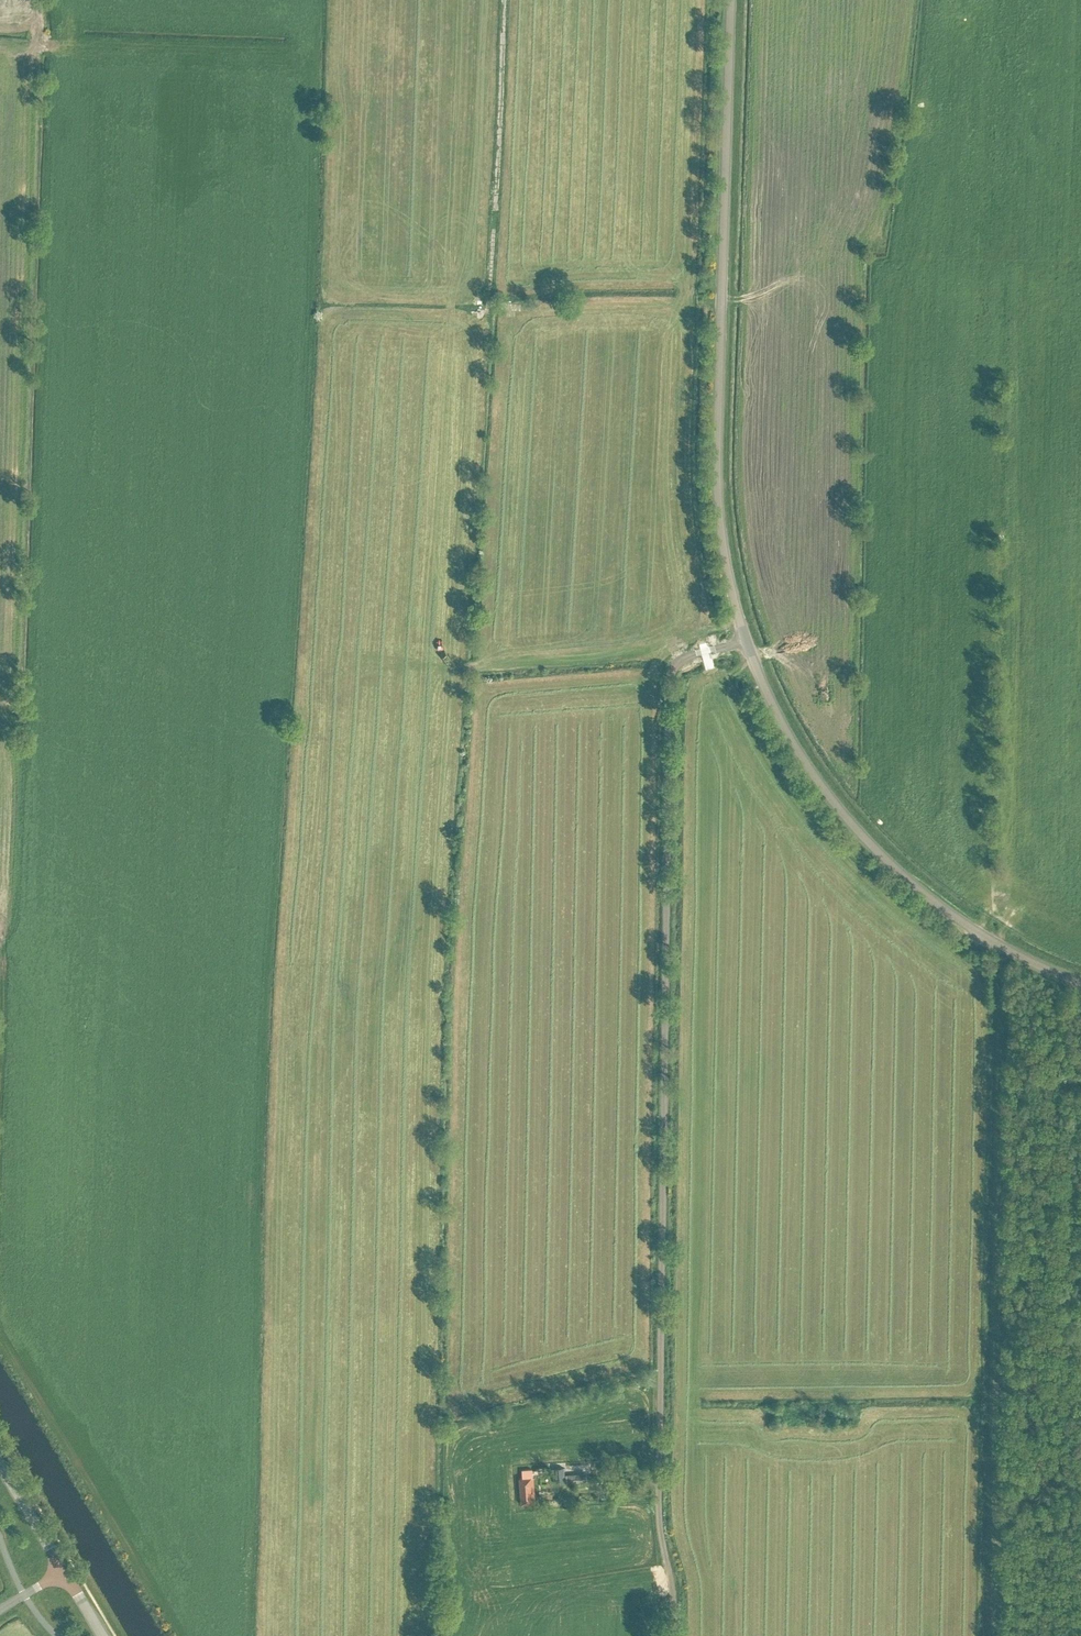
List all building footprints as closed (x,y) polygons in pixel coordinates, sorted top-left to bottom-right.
[(555,1482),(565,1482),(564,1466),(553,1467),(555,1482)] [(519,1477),(522,1503),(535,1502),(532,1468),(522,1469),(522,1477),(519,1477)] [(566,1474),(566,1482),(587,1481),(586,1472),(566,1474)]
